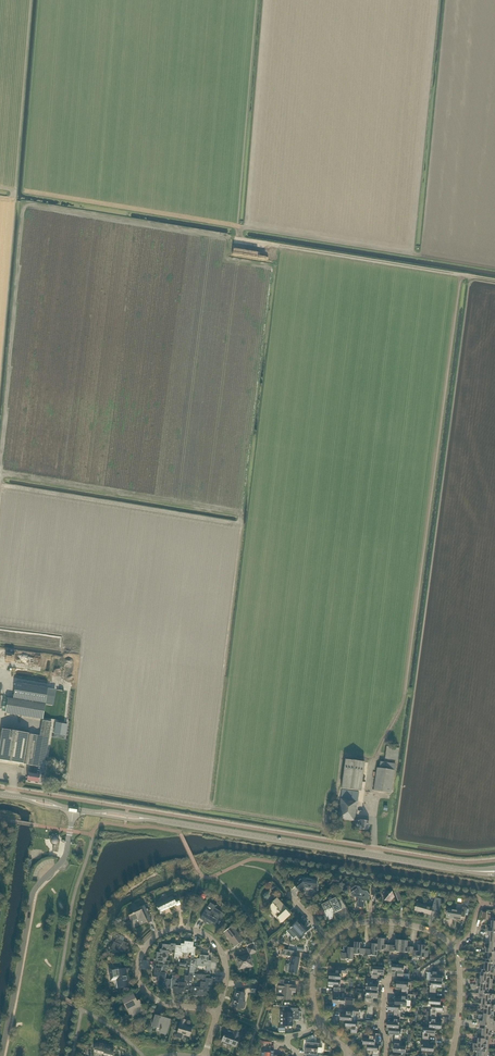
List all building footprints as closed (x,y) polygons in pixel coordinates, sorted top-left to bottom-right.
[(45,704),(48,688),(16,683),(13,699),(16,699),(45,704)] [(16,699),(13,699),(8,698),(5,713),(43,719),(45,704),(16,699)] [(50,730),(51,722),(43,720),(42,728),(50,730)] [(56,722),(54,734),(65,736),(67,724),(56,722)] [(30,734),(2,730),(0,743),(0,760),(31,765),(30,773),(28,773),(27,780),(39,782),(40,775),(35,774),(36,766),(44,767),(49,737),(30,734)] [(397,760),(399,748),(386,746),(385,759),(397,760)] [(361,791),(364,763),(345,760),(341,788),(361,791)] [(395,764),(386,763),(380,762),(380,768),(377,768),(374,790),(391,793),(395,764)] [(346,799),(347,791),(342,790),(341,800),(338,799),(337,804),(340,804),(338,819),(354,821),(359,822),(358,829),(368,830),(369,821),(360,819),(360,820),(355,819),(357,802),(352,801),(353,800),(346,799)] [(55,839),(56,836),(55,837),(53,837),(52,838),(51,840),(51,842),(52,844),(54,844),(53,852),(58,852),(59,845),(59,846),(59,845),(58,845),(58,843),(58,842),(57,840),(55,839)] [(316,889),(317,879),(302,877),(295,884),(301,891),(307,886),(312,887),(311,888),(316,889)] [(364,908),(365,902),(369,899),(370,895),(367,891),(363,890),(360,886),(356,886),(352,888),(354,891),(351,893),(354,897),(358,897),(359,898),(360,899),(358,907),(364,908)] [(393,892),(386,891),(384,890),(382,892),(386,900),(391,901),(395,897),(394,896),(396,895),(399,901),(402,900),(399,891),(395,893),(393,892)] [(177,897),(174,899),(172,896),(155,904),(160,914),(162,913),(161,912),(176,905),(177,906),(180,905),(177,897)] [(335,913),(342,909),(336,897),(322,904),(325,911),(332,907),(335,913)] [(283,908),(285,906),(278,898),(273,902),(275,904),(273,906),(273,907),(272,908),(272,910),(273,911),(275,914),(282,922),(290,914),(286,910),(285,911),(286,910),(285,910),(285,909),(284,908),(283,908)] [(417,902),(415,911),(431,915),(432,911),(439,913),(443,900),(435,898),(434,904),(433,907),(417,902)] [(215,908),(216,906),(210,903),(208,907),(212,909),(211,912),(206,909),(200,919),(209,924),(211,922),(215,924),(217,920),(219,921),(224,914),(215,908)] [(147,923),(152,921),(145,905),(140,907),(141,909),(133,912),(134,913),(132,913),(133,914),(129,915),(132,922),(138,920),(140,925),(147,922),(147,923)] [(465,917),(466,907),(463,907),(462,911),(448,908),(447,917),(461,919),(461,916),(465,917)] [(304,935),(308,931),(299,921),(294,925),(293,926),(288,931),(294,938),(298,935),(301,939),(305,936),(304,935)] [(235,946),(243,940),(232,926),(224,932),(235,946)] [(144,942),(154,932),(151,929),(141,939),(144,942)] [(119,939),(121,935),(115,933),(113,937),(117,938),(115,942),(114,942),(111,948),(118,951),(119,949),(125,951),(128,943),(119,939)] [(384,944),(385,939),(379,938),(378,944),(378,950),(390,951),(390,945),(384,944)] [(401,952),(402,940),(396,940),(396,945),(390,945),(390,951),(401,952)] [(408,946),(408,941),(402,940),(401,952),(413,953),(413,950),(414,947),(408,946)] [(191,946),(191,943),(184,942),(184,945),(182,944),(181,946),(176,945),(175,953),(174,959),(178,959),(179,957),(182,957),(183,952),(191,953),(191,957),(194,957),(195,957),(196,947),(193,947),(193,946),(191,946)] [(361,948),(361,942),(355,942),(354,948),(354,954),(366,955),(366,949),(361,948)] [(490,942),(490,949),(487,948),(486,952),(490,953),(490,952),(494,953),(494,942),(490,942)] [(176,944),(171,943),(170,945),(162,944),(162,950),(160,950),(160,952),(157,952),(157,959),(159,959),(158,965),(168,966),(169,961),(167,961),(167,952),(175,953),(176,945),(176,944)] [(378,944),(372,943),(372,949),(366,949),(366,955),(378,956),(378,950),(378,944)] [(249,954),(257,952),(254,945),(247,948),(249,954)] [(425,957),(426,945),(420,945),(419,951),(413,950),(413,953),(413,956),(425,957)] [(354,948),(348,947),(348,953),(342,953),(342,959),(354,960),(354,954),(354,948)] [(490,952),(490,953),(489,959),(486,959),(485,963),(494,963),(494,964),(494,953),(490,952)] [(206,960),(207,956),(200,955),(199,960),(194,959),(194,957),(191,957),(189,974),(193,974),(194,974),(194,971),(197,972),(198,965),(206,966),(206,971),(210,971),(211,961),(208,960),(206,960)] [(239,969),(252,966),(250,955),(237,958),(239,969)] [(297,974),(300,958),(292,956),(291,965),(288,964),(287,965),(286,970),(286,971),(289,972),(297,974)] [(125,969),(122,970),(120,963),(113,963),(113,967),(109,968),(111,980),(117,979),(118,987),(128,986),(125,969)] [(494,963),(485,963),(485,969),(482,969),(481,973),(491,973),(491,974),(494,974),(494,969),(494,963)] [(397,977),(404,977),(404,975),(404,973),(405,965),(393,964),(392,970),(398,971),(397,977)] [(168,970),(168,966),(158,965),(158,970),(155,970),(154,977),(157,977),(157,980),(158,980),(157,986),(166,987),(166,988),(171,988),(172,979),(171,979),(164,979),(165,970),(168,970)] [(384,973),(385,967),(373,966),(372,978),(373,978),(378,979),(378,973),(384,973)] [(347,973),(348,969),(336,968),(336,973),(330,973),(329,979),(341,980),(342,973),(347,973)] [(438,975),(438,969),(432,969),(431,981),(443,982),(443,976),(438,975)] [(189,974),(188,973),(188,976),(185,975),(184,984),(175,983),(176,979),(172,978),(171,979),(172,979),(171,988),(174,989),(175,989),(175,993),(182,994),(182,991),(185,991),(185,990),(191,990),(192,978),(193,974),(189,974)] [(491,974),(491,973),(481,973),(481,979),(477,979),(477,983),(492,984),(493,979),(490,979),(491,974)] [(194,974),(193,974),(192,978),(202,979),(201,988),(193,987),(193,996),(198,996),(198,995),(206,996),(207,990),(208,990),(208,987),(211,988),(212,981),(208,980),(208,978),(206,978),(206,975),(194,974)] [(372,978),(367,978),(366,990),(378,991),(379,984),(373,984),(373,978),(372,978)] [(340,992),(341,980),(329,979),(329,985),(334,985),(334,991),(340,992)] [(408,994),(409,982),(397,981),(397,987),(402,988),(402,993),(408,994)] [(442,988),(443,982),(431,981),(430,992),(436,993),(437,987),(442,988)] [(492,989),(492,984),(477,983),(477,986),(480,987),(479,993),(489,994),(489,989),(492,989)] [(278,994),(278,998),(291,999),(292,991),(296,991),(296,986),(279,984),(279,988),(278,994)] [(378,997),(378,991),(366,990),(366,999),(363,999),(363,1002),(365,1001),(372,1002),(372,996),(378,997)] [(236,991),(231,1006),(241,1009),(241,1008),(242,1009),(244,1008),(245,1004),(244,1002),(243,1002),(245,993),(244,993),(236,991)] [(340,997),(340,992),(334,991),(333,1003),(354,1005),(354,999),(340,997)] [(436,999),(436,993),(430,992),(429,1004),(432,1004),(441,1005),(441,999),(436,999)] [(407,1006),(408,994),(402,993),(401,999),(396,999),(395,1005),(401,1005),(407,1006)] [(489,994),(479,993),(479,997),(482,997),(482,1004),(491,1005),(492,999),(494,999),(494,994),(489,994)] [(139,1001),(136,1002),(133,995),(123,1000),(129,1011),(131,1010),(133,1015),(143,1010),(139,1001)] [(395,1005),(389,1004),(389,1010),(394,1011),(394,1016),(400,1017),(401,1005),(395,1005)] [(441,1005),(432,1004),(431,1012),(427,1012),(427,1016),(437,1017),(437,1011),(443,1011),(444,1005),(441,1005)] [(491,1005),(482,1004),(482,1008),(485,1008),(484,1015),(494,1015),(494,1010),(494,1005),(491,1005)] [(284,1014),(284,1025),(293,1025),(293,1019),(300,1019),(300,1011),(298,1011),(298,1008),(290,1008),(290,1011),(290,1013),(290,1014),(284,1014)] [(341,1014),(340,1020),(346,1021),(352,1021),(356,1021),(356,1013),(359,1013),(359,1010),(353,1009),(347,1009),(347,1013),(344,1012),(344,1013),(341,1012),(341,1014)] [(160,1016),(160,1015),(156,1013),(156,1016),(155,1016),(152,1026),(160,1028),(160,1029),(161,1029),(160,1033),(165,1034),(170,1019),(160,1016)] [(494,1015),(484,1015),(484,1021),(480,1021),(480,1025),(494,1026),(494,1021),(493,1021),(494,1015)] [(399,1029),(400,1017),(394,1016),(394,1022),(388,1022),(387,1028),(390,1028),(399,1029)] [(436,1022),(437,1017),(427,1016),(426,1020),(430,1020),(430,1028),(436,1028),(442,1029),(442,1023),(436,1022)] [(184,1026),(186,1020),(182,1018),(180,1024),(177,1034),(176,1034),(176,1037),(181,1039),(182,1035),(189,1037),(192,1028),(184,1026)] [(346,1021),(346,1027),(352,1027),(351,1033),(357,1033),(357,1032),(358,1021),(356,1021),(352,1021),(346,1021)] [(494,1029),(494,1026),(480,1025),(480,1028),(483,1029),(482,1035),(489,1036),(492,1036),(492,1031),(494,1031),(494,1029)] [(430,1028),(424,1027),(423,1039),(429,1040),(429,1034),(435,1034),(436,1028),(430,1028)] [(399,1029),(390,1028),(389,1034),(395,1034),(395,1040),(401,1041),(402,1029),(399,1029)] [(238,1037),(240,1033),(234,1031),(233,1035),(225,1032),(221,1041),(235,1046),(239,1037),(238,1037)] [(375,1045),(376,1033),(370,1033),(370,1039),(364,1038),(363,1044),(368,1045),(375,1045)] [(489,1036),(482,1035),(482,1039),(479,1038),(478,1044),(474,1044),(473,1047),(488,1048),(489,1036)] [(428,1045),(429,1040),(423,1039),(422,1051),(434,1052),(434,1046),(428,1045)] [(400,1046),(401,1041),(395,1040),(394,1052),(406,1053),(406,1047),(400,1046)] [(107,1045),(98,1042),(98,1045),(96,1045),(95,1048),(96,1048),(95,1050),(104,1053),(103,1055),(109,1055),(110,1055),(112,1055),(113,1050),(106,1048),(107,1045)] [(318,1048),(319,1043),(307,1042),(306,1051),(305,1051),(305,1054),(307,1054),(318,1055),(318,1053),(322,1053),(322,1048),(318,1048)] [(375,1045),(368,1045),(367,1051),(373,1051),(373,1055),(379,1055),(380,1045),(375,1045)] [(488,1048),(473,1047),(473,1051),(478,1051),(477,1055),(488,1055),(488,1048)]
